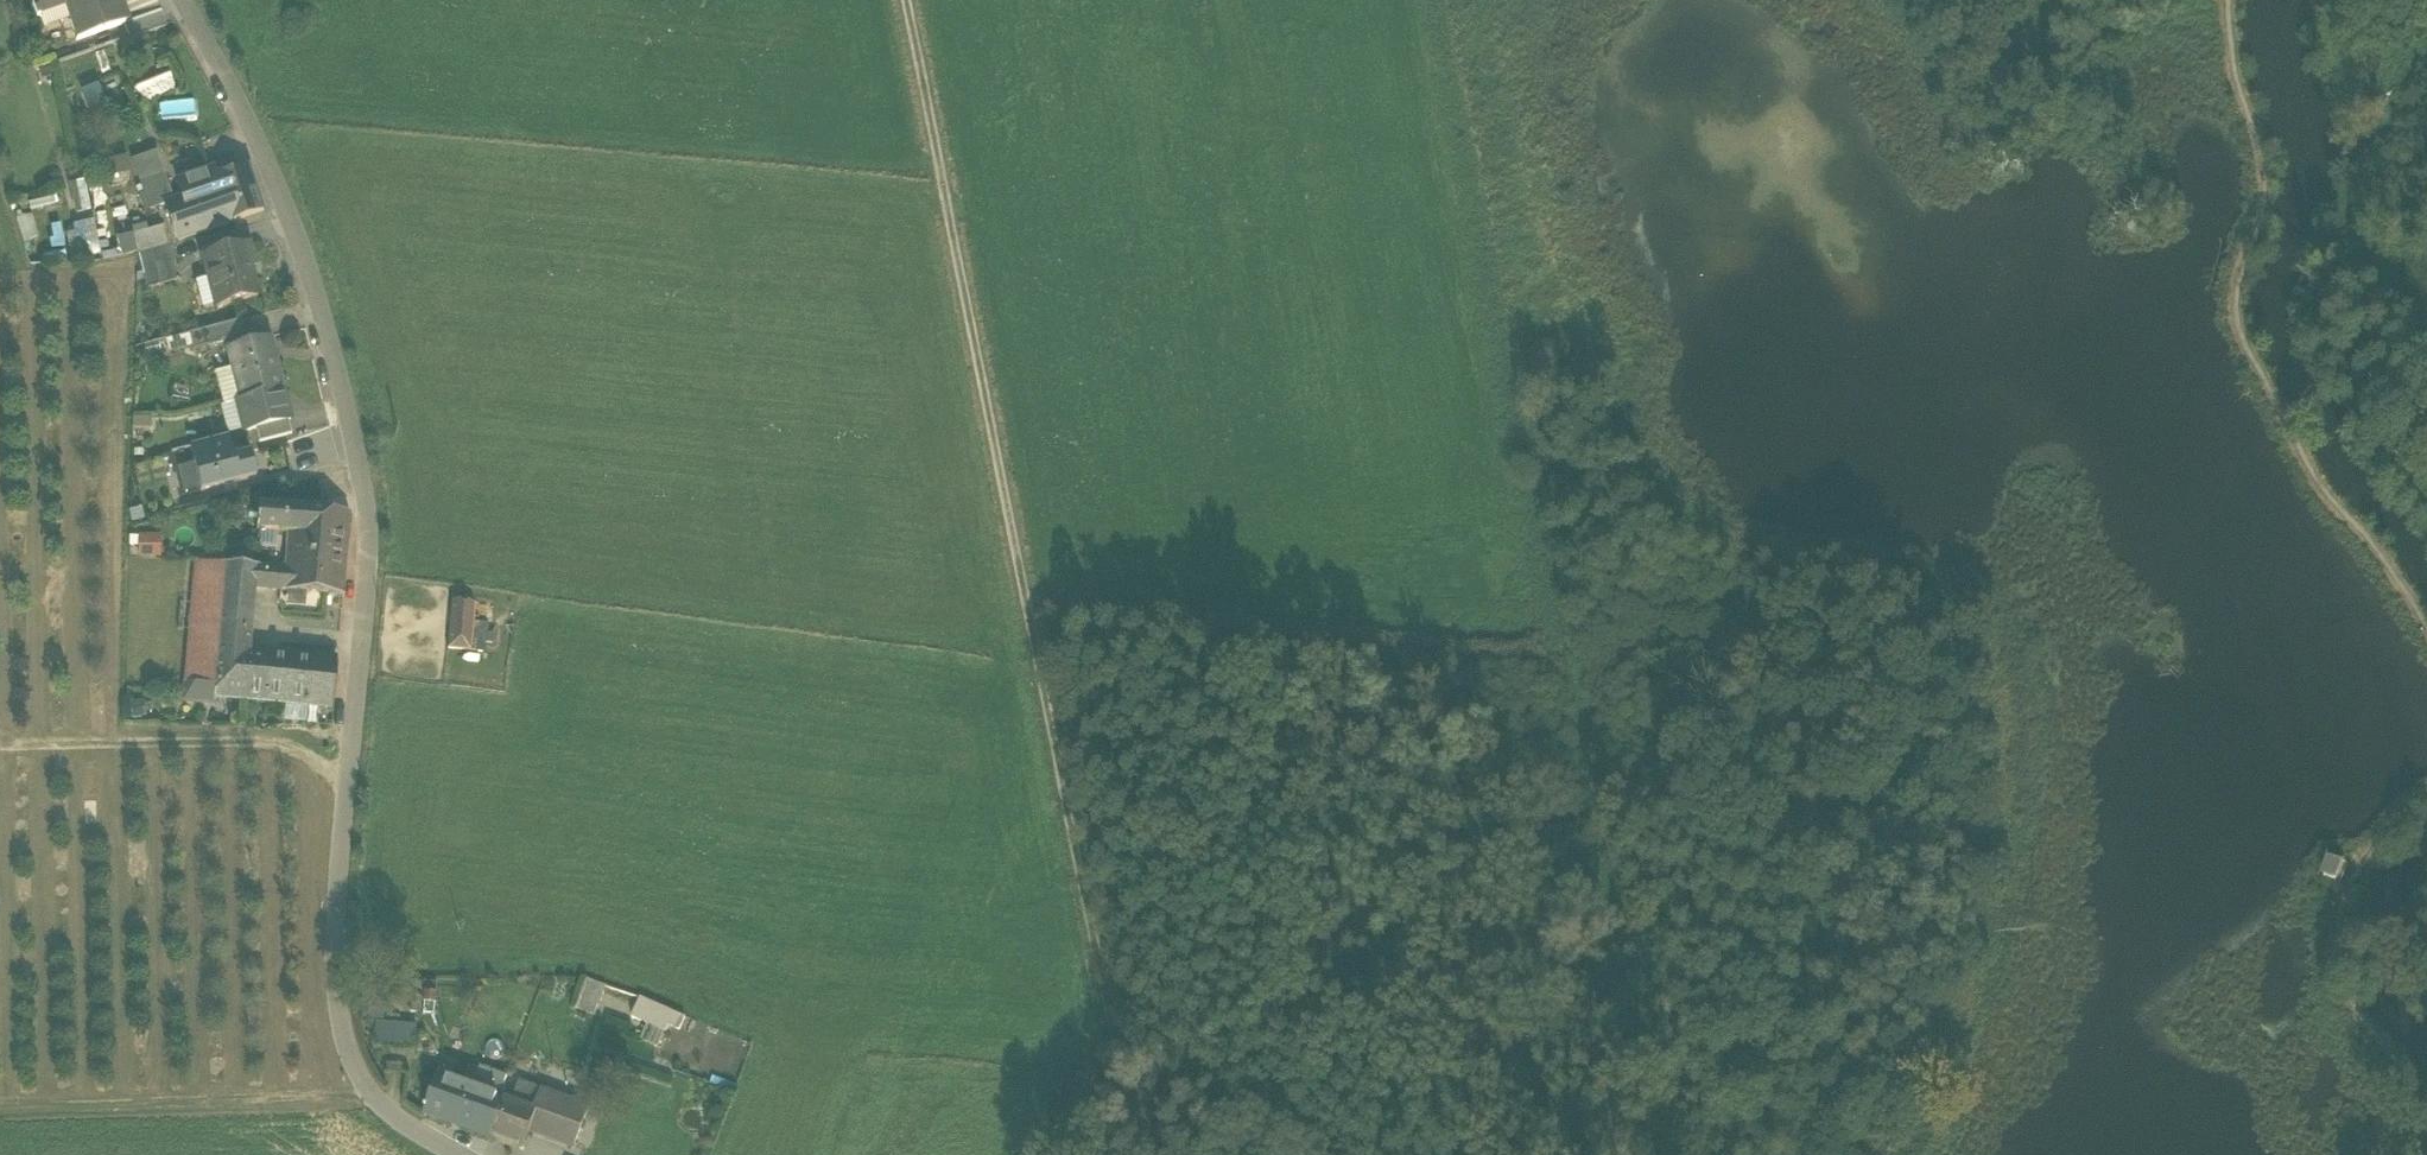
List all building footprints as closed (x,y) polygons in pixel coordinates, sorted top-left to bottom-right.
[(37,18),(40,17),(38,10),(66,0),(31,0),(37,18)] [(82,38),(125,23),(117,0),(68,0),(82,38)] [(143,97),(176,86),(172,72),(139,83),(143,97)] [(88,103),(122,94),(118,78),(84,87),(88,103)] [(129,142),(136,165),(147,161),(160,161),(153,135),(129,142)] [(136,165),(140,180),(164,172),(160,161),(147,161),(136,165)] [(167,207),(178,238),(264,209),(249,165),(215,176),(212,169),(177,181),(183,198),(178,200),(167,207)] [(140,195),(145,210),(174,200),(164,172),(140,180),(145,194),(140,195)] [(108,192),(116,217),(130,213),(122,187),(108,192)] [(98,221),(67,226),(71,247),(102,241),(98,221)] [(132,235),(136,251),(167,244),(162,227),(132,235)] [(204,256),(217,306),(257,296),(249,266),(254,265),(249,244),(204,256)] [(139,253),(147,288),(176,281),(167,246),(139,253)] [(226,341),(227,347),(248,342),(242,319),(203,329),(207,345),(226,341)] [(193,349),(207,345),(203,329),(190,333),(193,349)] [(232,368),(240,400),(282,390),(274,359),(272,360),(268,345),(271,345),(269,337),(248,342),(227,347),(232,368)] [(240,400),(232,368),(214,372),(223,405),(236,402),(236,401),(240,400)] [(290,420),(282,390),(240,400),(236,401),(236,402),(242,425),(244,432),(256,429),(288,420),(290,420)] [(227,429),(242,425),(236,402),(223,405),(220,406),(227,429)] [(256,429),(259,442),(291,434),(288,420),(256,429)] [(227,436),(190,446),(194,459),(193,460),(194,463),(200,489),(201,491),(256,476),(255,472),(257,468),(255,460),(251,457),(250,453),(234,457),(232,450),(230,450),(227,436)] [(186,492),(200,489),(194,463),(179,467),(186,492)] [(283,553),(286,553),(345,558),(349,512),(258,505),(256,530),(285,532),(283,553)] [(141,533),(140,555),(162,556),(163,534),(141,533)] [(342,594),(345,558),(286,553),(285,568),(226,564),(221,619),(219,636),(249,639),(254,588),(342,594)] [(196,561),(191,616),(221,619),(226,564),(196,561)] [(448,647),(471,650),(473,622),(474,602),(452,599),(448,647)] [(219,636),(221,619),(191,616),(187,670),(186,670),(184,694),(183,694),(188,699),(212,702),(217,697),(214,696),(219,636)] [(485,623),(473,622),(471,650),(483,651),(485,623)] [(247,661),(249,639),(219,636),(214,696),(217,697),(286,703),(308,706),(333,708),(337,654),(268,648),(262,652),(260,663),(247,661)] [(307,723),(308,706),(286,703),(284,722),(307,723)] [(575,1007),(594,1013),(600,999),(601,1000),(606,986),(586,978),(575,1007)] [(363,1016),(384,1018),(386,998),(365,997),(363,1016)] [(632,1017),(666,1032),(674,1013),(640,998),(632,1017)] [(374,1049),(413,1052),(415,1024),(376,1021),(374,1049)] [(439,1074),(464,1083),(469,1069),(444,1060),(439,1074)] [(473,1086),(505,1097),(504,1082),(506,1076),(480,1066),(473,1086)] [(491,1135),(491,1134),(505,1097),(473,1086),(464,1083),(439,1074),(425,1111),(491,1135)] [(519,1081),(512,1100),(537,1109),(532,1123),(542,1126),(539,1133),(558,1141),(567,1117),(582,1123),(588,1107),(537,1089),(537,1088),(519,1081)] [(523,1146),(532,1123),(537,1109),(512,1100),(505,1097),(491,1134),(523,1146)] [(558,1141),(574,1146),(582,1123),(567,1117),(558,1141)]
